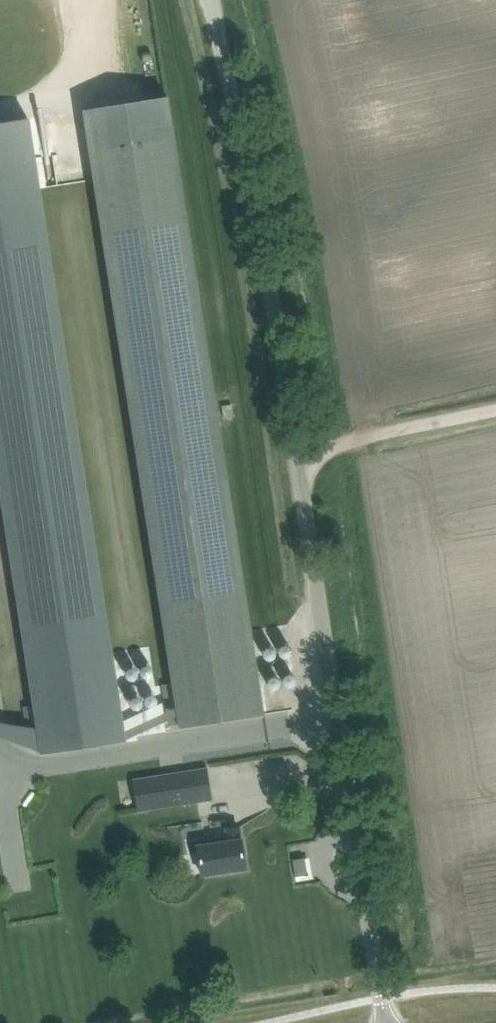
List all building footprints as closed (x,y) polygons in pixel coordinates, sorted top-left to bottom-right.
[(83,108),(178,726),(264,713),(169,95),(83,108)] [(33,696),(23,697),(29,738),(39,736),(39,739),(126,726),(36,148),(0,153),(0,484),(33,696)] [(213,799),(208,767),(132,779),(137,811),(213,799)] [(198,846),(202,874),(246,867),(239,827),(227,829),(229,841),(198,846)] [(292,857),(293,872),(310,871),(309,856),(292,857)] [(321,858),(310,860),(312,876),(323,874),(321,858)]
